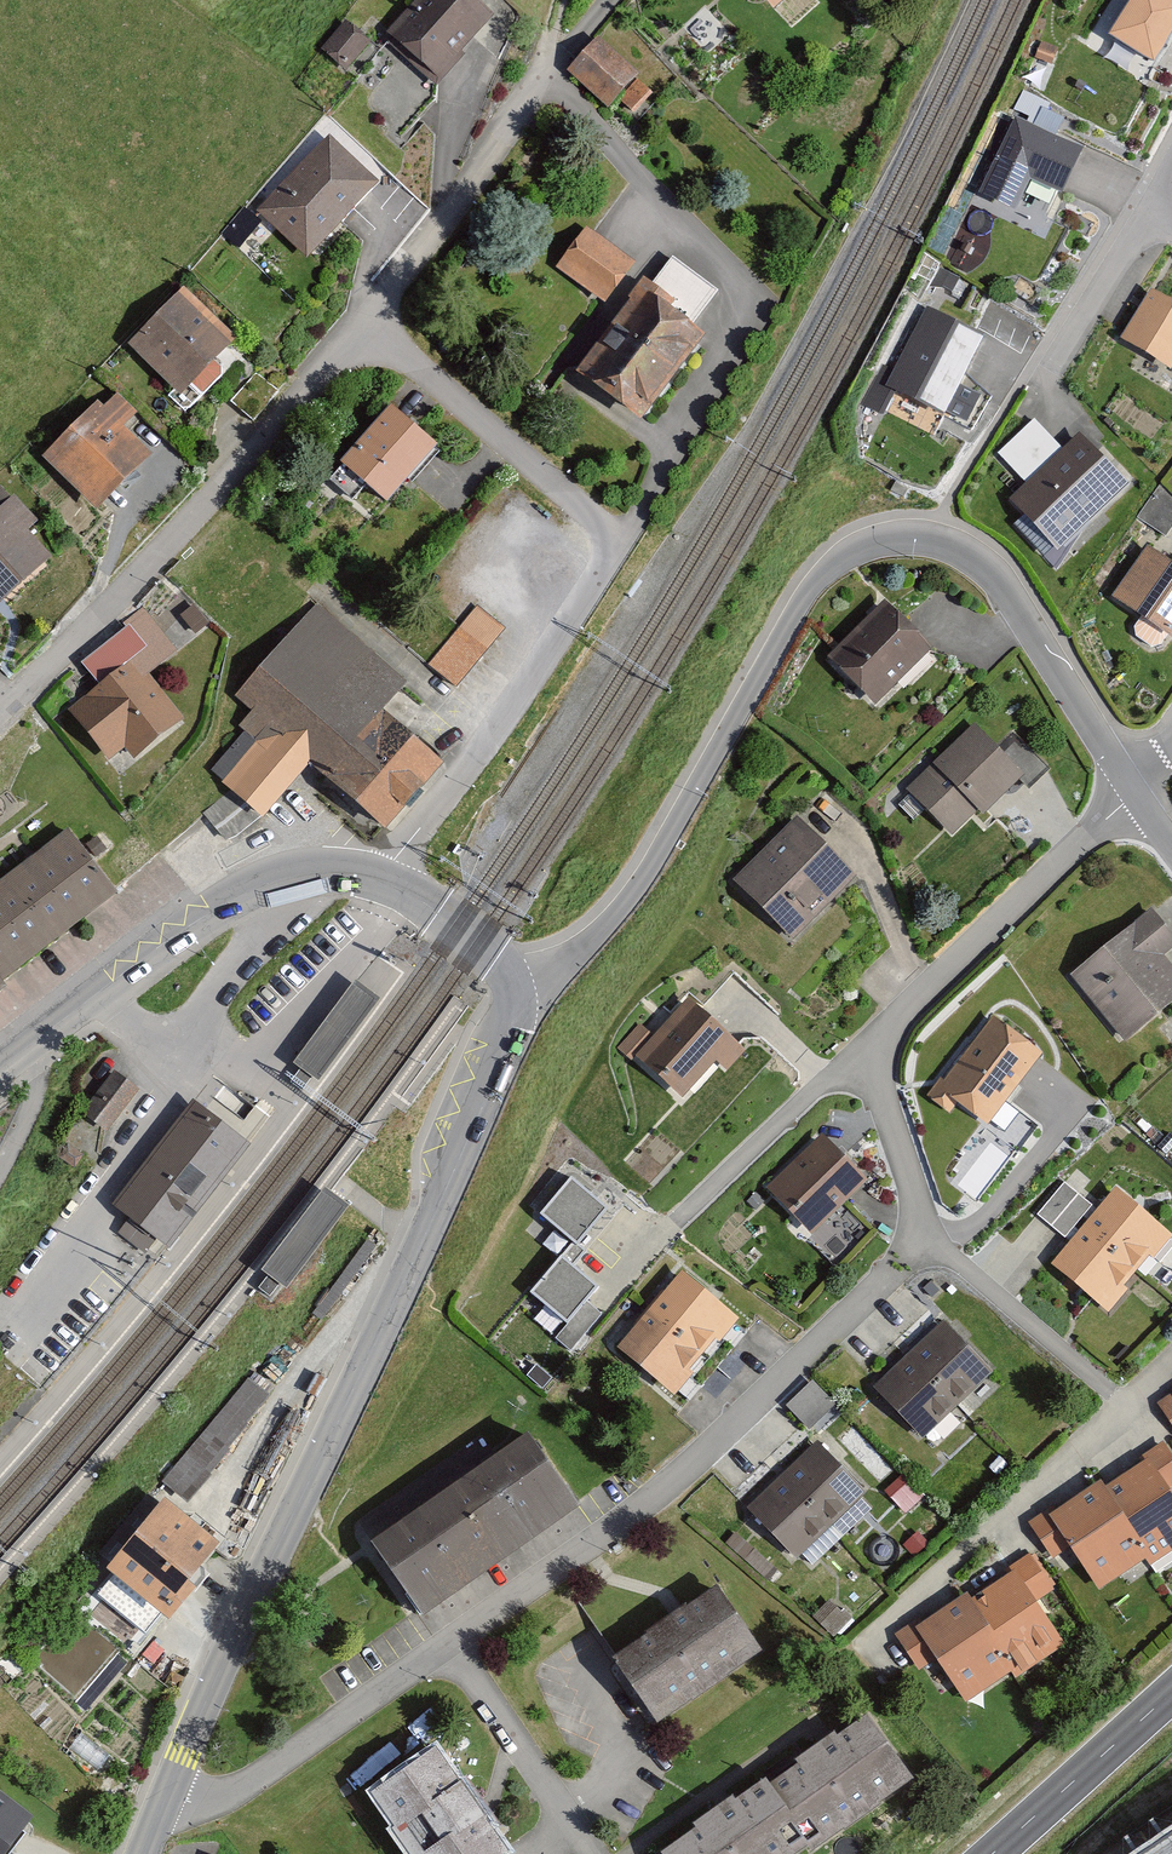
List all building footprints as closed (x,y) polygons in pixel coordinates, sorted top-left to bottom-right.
[(472,0),(419,0),(386,35),(434,80),(492,18),(472,0)] [(773,14),(789,0),(761,0),(773,14)] [(1108,40),(1156,66),(1171,39),(1171,2),(1170,0),(1130,0),(1108,40)] [(347,16),(324,45),(349,64),(372,35),(347,16)] [(600,49),(573,77),(609,111),(619,101),(635,84),(600,49)] [(649,97),(635,84),(619,101),(632,114),(649,97)] [(1021,121),(983,196),(1016,212),(1034,186),(1067,199),(1085,152),(1021,121)] [(372,193),(329,152),(266,218),(308,259),(372,193)] [(586,239),(561,271),(606,307),(631,276),(586,239)] [(641,427),(697,354),(682,342),(713,300),(673,269),(651,299),(643,293),(578,379),(641,427)] [(241,333),(186,280),(132,336),(187,389),(241,333)] [(1130,332),(1171,358),(1171,294),(1156,285),(1130,332)] [(933,299),(896,380),(950,408),(988,330),(933,299)] [(108,398),(100,392),(49,447),(106,504),(157,448),(134,427),(147,413),(120,385),(108,398)] [(343,453),(396,498),(443,441),(396,397),(343,453)] [(1014,491),(1067,541),(1135,472),(1083,424),(1065,437),(1036,407),(1000,444),(1027,474),(1014,491)] [(17,486),(0,501),(0,594),(3,597),(58,549),(31,518),(39,511),(17,486)] [(1118,587),(1171,628),(1171,555),(1152,540),(1118,587)] [(894,597),(837,651),(882,697),(939,640),(894,597)] [(264,798),(305,748),(387,816),(439,752),(381,704),(405,674),(317,601),(240,693),(259,708),(248,722),(256,728),(225,765),(264,798)] [(477,601),(430,660),(458,682),(505,624),(477,601)] [(132,749),(177,712),(142,669),(169,647),(144,616),(91,659),(108,680),(73,708),(109,752),(125,739),(132,749)] [(976,714),(911,779),(953,826),(976,800),(987,809),(1028,764),(976,714)] [(803,810),(738,868),(798,931),(863,868),(803,810)] [(111,884),(69,830),(0,883),(0,971),(111,884)] [(1068,960),(1128,1032),(1171,996),(1171,957),(1166,949),(1171,941),(1171,903),(1154,886),(1068,960)] [(294,1055),(319,1075),(380,995),(355,976),(294,1055)] [(744,1044),(686,996),(641,1049),(684,1085),(713,1052),(727,1064),(744,1044)] [(940,1076),(926,1094),(949,1112),(958,1101),(988,1124),(1042,1053),(993,1015),(944,1079),(940,1076)] [(135,1090),(114,1073),(85,1110),(106,1126),(135,1090)] [(234,1137),(193,1105),(118,1200),(159,1232),(234,1137)] [(822,1133),(766,1188),(811,1233),(867,1178),(822,1133)] [(606,1203),(572,1173),(541,1207),(576,1237),(606,1203)] [(269,1260),(289,1276),(352,1198),(333,1182),(269,1260)] [(1091,1204),(1064,1182),(1038,1214),(1065,1236),(1091,1204)] [(1116,1187),(1051,1263),(1109,1311),(1128,1288),(1124,1285),(1149,1255),(1154,1259),(1171,1237),(1171,1234),(1116,1187)] [(597,1282),(563,1252),(533,1287),(567,1317),(597,1282)] [(740,1307),(682,1259),(619,1337),(676,1389),(740,1307)] [(993,1371),(945,1319),(873,1386),(921,1438),(993,1371)] [(249,1371),(164,1476),(187,1495),(273,1391),(249,1371)] [(788,1401),(810,1423),(835,1398),(812,1376),(788,1401)] [(1152,1394),(1171,1421),(1171,1381),(1152,1394)] [(584,1496),(521,1420),(371,1527),(426,1606),(584,1496)] [(868,1492),(818,1440),(748,1507),(798,1559),(868,1492)] [(1026,1508),(1049,1546),(1068,1538),(1094,1578),(1171,1534),(1171,1479),(1151,1446),(1108,1472),(1100,1463),(1026,1508)] [(232,1533),(177,1494),(120,1562),(183,1613),(232,1533)] [(918,1617),(894,1633),(919,1671),(937,1659),(966,1702),(1011,1671),(1016,1677),(1065,1644),(1036,1601),(1053,1589),(1029,1553),(1010,1566),(1012,1570),(971,1597),(967,1591),(922,1621),(918,1617)] [(716,1574),(612,1641),(661,1709),(766,1642),(716,1574)] [(831,1598),(813,1616),(833,1636),(851,1617),(831,1598)] [(664,1838),(676,1853),(786,1853),(919,1769),(867,1702),(664,1838)] [(370,1779),(419,1853),(497,1853),(512,1844),(438,1733),(370,1779)] [(0,1785),(0,1853),(1,1853),(30,1806),(0,1785)] [(1133,1853),(1171,1853),(1171,1827),(1133,1853)]
